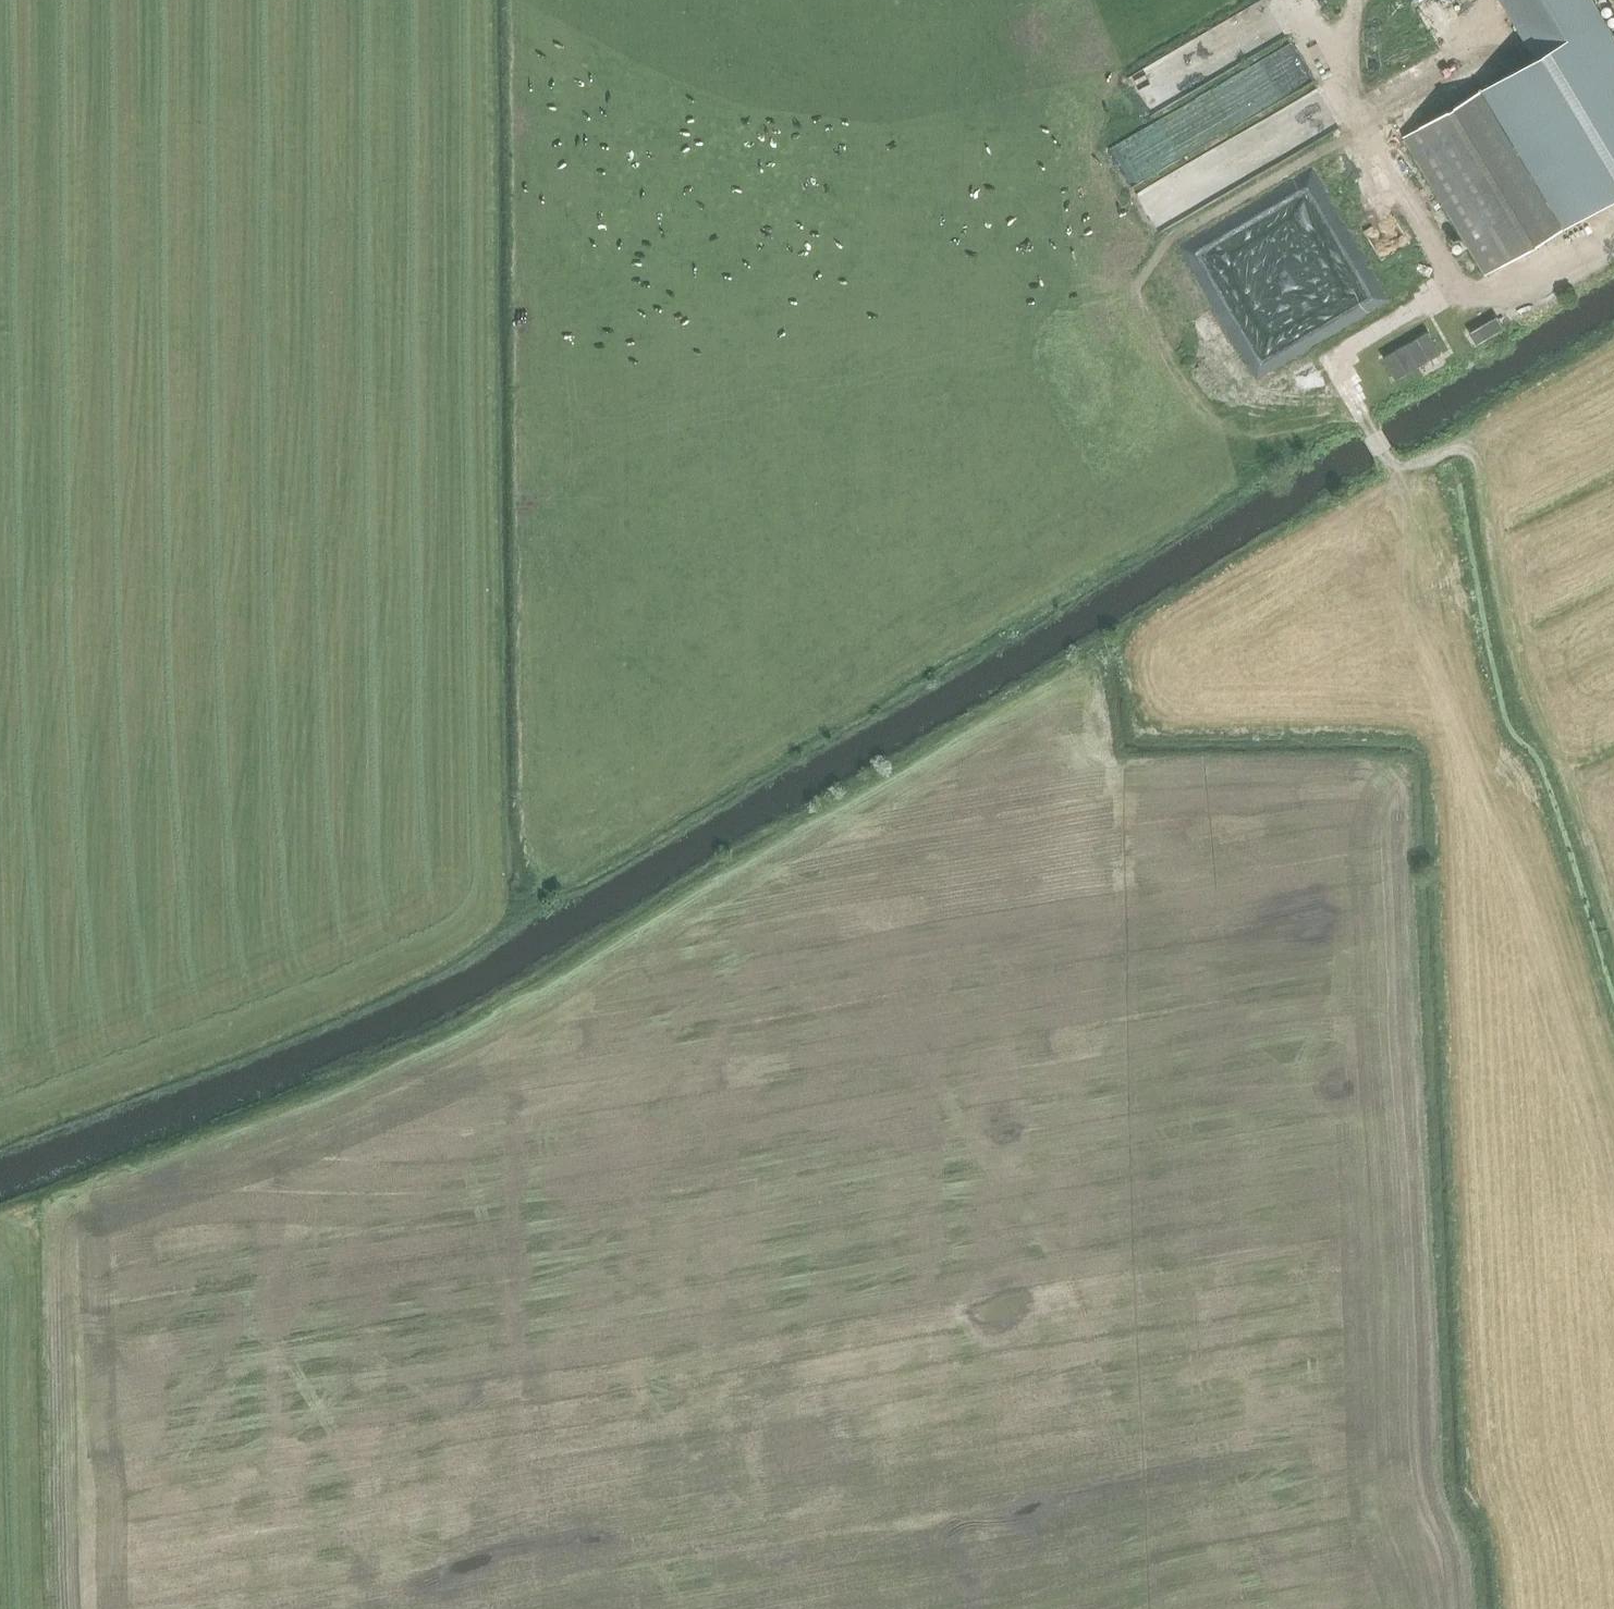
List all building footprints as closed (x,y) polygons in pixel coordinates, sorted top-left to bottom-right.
[(1337,120),(1270,0),(1264,0),(1194,38),(1207,60),(1193,68),(1198,77),(1202,75),(1213,96),(1233,86),(1233,87),(1267,68),(1280,90),(1279,91),(1282,97),(1264,107),(1287,148),(1337,120)] [(1501,79),(1403,137),(1485,274),(1613,198),(1613,37),(1592,0),(1500,0),(1535,59),(1501,79)] [(1500,313),(1472,329),(1479,340),(1507,324),(1500,313)]
